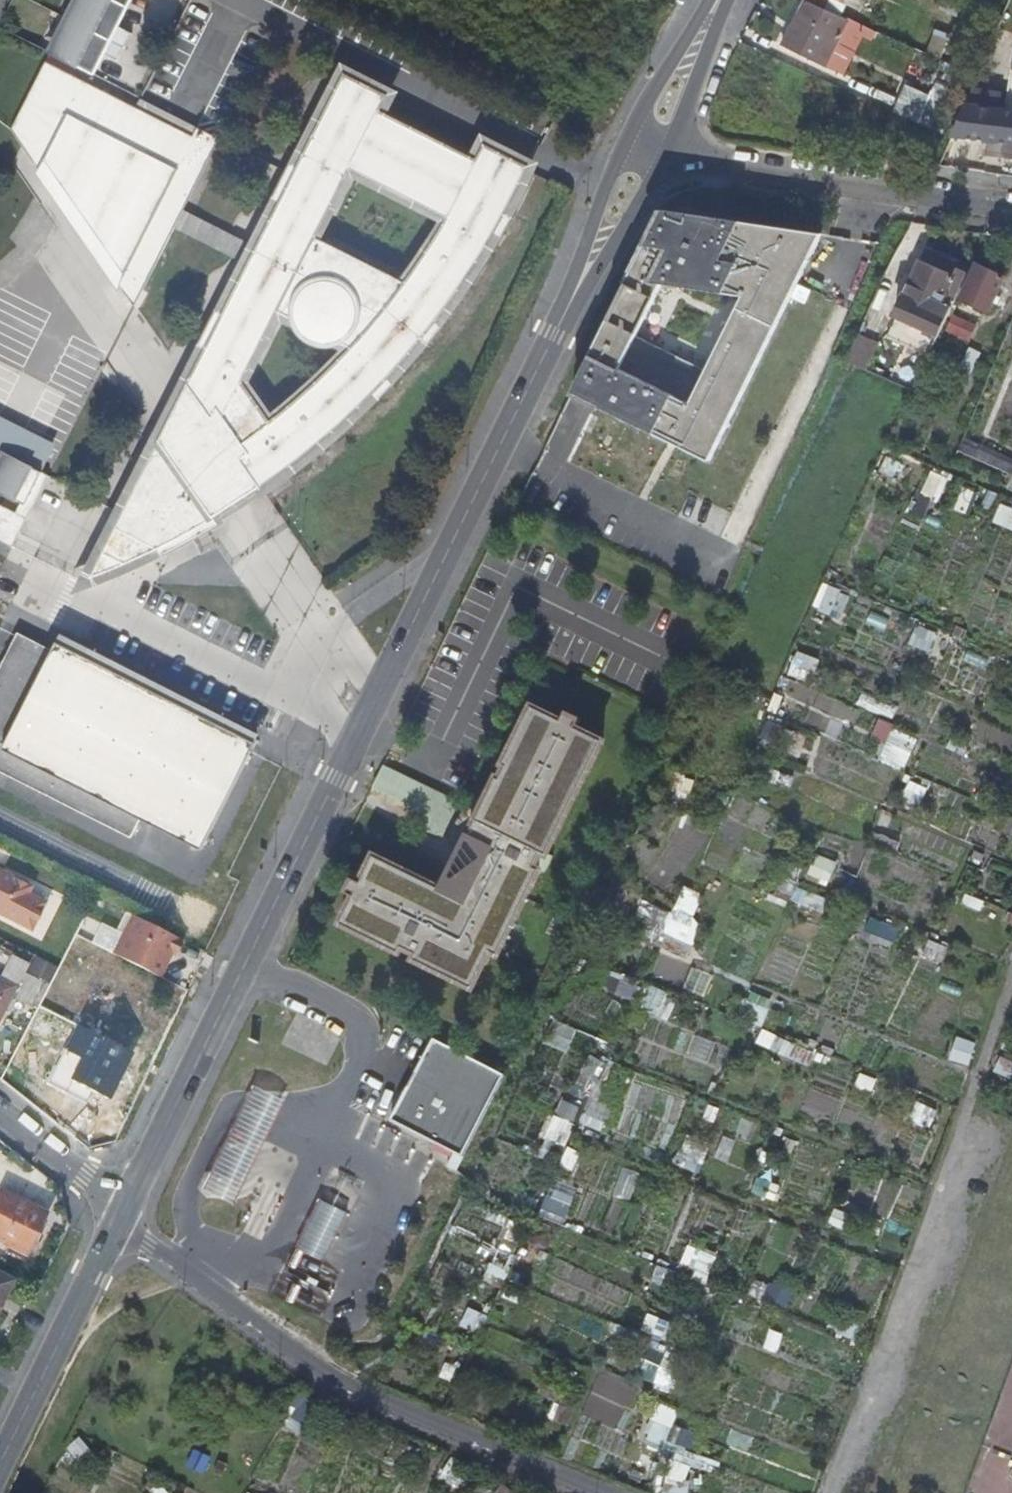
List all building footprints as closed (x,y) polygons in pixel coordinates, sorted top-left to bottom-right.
[(101,69),(105,60),(117,67),(131,39),(119,33),(136,0),(80,0),(57,45),(50,57),(95,80),(101,69)] [(825,10),(805,0),(783,43),(828,65),(850,20),(825,10)] [(140,256),(143,250),(167,205),(183,213),(219,145),(195,133),(190,141),(136,112),(46,67),(11,134),(55,198),(59,195),(68,209),(119,286),(116,289),(132,312),(157,265),(140,256)] [(1011,142),(1011,73),(1007,108),(995,107),(990,138),(1011,142)] [(262,496),(281,483),(329,445),(353,423),(392,385),(419,354),(459,301),(480,270),(511,215),(531,174),(495,155),(488,170),(373,111),(379,96),(343,77),(310,143),(310,146),(297,172),(279,206),(281,207),(263,261),(281,271),(266,301),(259,298),(246,296),(233,295),(232,298),(185,389),(205,416),(178,470),(158,442),(120,517),(177,546),(205,529),(213,524),(209,518),(257,489),(262,496)] [(945,118),(951,102),(943,100),(944,95),(908,83),(901,103),(945,118)] [(990,138),(995,107),(974,104),(964,135),(990,138)] [(140,105),(136,112),(190,141),(195,133),(140,105)] [(119,286),(68,209),(59,195),(55,198),(59,204),(116,289),(119,286)] [(167,205),(143,250),(140,256),(157,265),(160,259),(183,213),(167,205)] [(281,207),(279,206),(233,295),(246,296),(259,298),(266,301),(281,271),(263,261),(281,207)] [(822,234),(664,210),(574,392),(712,459),(822,234)] [(955,276),(958,270),(926,256),(924,261),(955,276)] [(942,336),(970,275),(958,270),(955,276),(924,261),(921,267),(918,266),(912,277),(916,279),(899,317),(942,336)] [(963,298),(990,311),(1006,277),(979,264),(963,298)] [(978,328),(955,316),(948,330),(972,341),(978,328)] [(870,368),(883,342),(862,332),(849,358),(870,368)] [(974,372),(983,351),(972,346),(963,367),(974,372)] [(205,416),(185,389),(158,442),(178,470),(205,416)] [(1011,489),(1011,458),(965,437),(954,463),(1009,487),(1009,488),(1011,489)] [(44,473),(6,454),(0,466),(0,492),(22,503),(26,504),(44,473)] [(932,469),(924,494),(942,499),(950,475),(932,469)] [(50,477),(44,473),(26,504),(22,503),(16,513),(28,519),(50,477)] [(970,511),(975,489),(964,486),(959,509),(970,511)] [(264,500),(262,496),(257,489),(209,518),(213,524),(215,528),(264,500)] [(1003,500),(995,522),(1011,528),(1011,503),(1003,500)] [(28,519),(16,513),(1,506),(0,509),(0,541),(13,548),(28,519)] [(516,508),(508,525),(518,529),(526,513),(516,508)] [(136,567),(177,546),(120,517),(85,587),(115,576),(136,567)] [(840,617),(852,596),(838,588),(826,609),(840,617)] [(0,667),(0,773),(129,840),(139,821),(200,851),(256,742),(251,738),(80,651),(58,640),(52,651),(18,632),(0,667)] [(816,676),(821,656),(798,651),(794,671),(816,676)] [(355,895),(342,922),(401,951),(403,946),(418,953),(415,959),(474,988),(492,951),(499,954),(527,898),(541,870),(546,872),(554,857),(549,854),(604,740),(577,726),(580,719),(567,713),(564,720),(534,706),(505,764),(508,765),(502,778),(499,777),(470,836),(472,837),(461,860),(474,878),(458,890),(455,886),(448,891),(375,855),(362,882),(355,879),(348,891),(355,895)] [(882,757),(907,768),(921,738),(895,727),(882,757)] [(384,765),(376,782),(419,804),(429,823),(432,821),(420,801),(427,787),(384,765)] [(904,799),(923,806),(930,786),(911,780),(904,799)] [(432,821),(429,823),(430,830),(440,836),(447,831),(460,803),(427,787),(420,801),(432,821)] [(669,835),(677,816),(659,808),(651,826),(669,835)] [(28,930),(42,903),(25,894),(10,887),(14,879),(0,872),(0,916),(28,930)] [(10,887),(25,894),(29,887),(14,879),(10,887)] [(804,888),(800,899),(823,909),(828,898),(804,888)] [(896,943),(902,930),(873,915),(867,928),(896,943)] [(169,954),(173,956),(180,942),(130,916),(110,954),(157,977),(169,954)] [(941,962),(948,945),(931,939),(925,956),(941,962)] [(25,972),(47,983),(54,969),(33,958),(25,972)] [(8,998),(25,1006),(37,982),(22,974),(26,968),(10,959),(0,978),(0,1013),(8,998)] [(686,988),(706,996),(715,974),(695,966),(686,988)] [(671,1019),(679,996),(650,986),(642,1009),(671,1019)] [(94,1036),(123,1050),(131,1049),(142,1026),(107,1009),(94,1036)] [(579,1014),(575,1026),(598,1033),(602,1021),(579,1014)] [(542,1049),(566,1058),(578,1026),(554,1017),(542,1049)] [(82,1030),(62,1070),(102,1090),(123,1050),(94,1036),(82,1030)] [(971,1065),(979,1042),(959,1035),(951,1057),(971,1065)] [(484,1115),(502,1076),(433,1039),(412,1078),(484,1115)] [(594,1100),(607,1057),(588,1052),(575,1094),(594,1100)] [(1011,1076),(1011,1060),(1002,1056),(997,1071),(1011,1076)] [(456,1173),(484,1115),(412,1078),(390,1121),(434,1144),(431,1150),(451,1160),(446,1168),(456,1173)] [(286,1102),(255,1086),(237,1122),(255,1132),(268,1138),(286,1102)] [(603,1132),(612,1103),(591,1096),(581,1125),(603,1132)] [(563,1097),(546,1136),(566,1144),(583,1105),(563,1097)] [(255,1132),(237,1122),(204,1190),(236,1205),(268,1138),(255,1132)] [(684,1144),(676,1161),(700,1173),(708,1156),(684,1144)] [(616,1195),(632,1201),(642,1173),(626,1167),(616,1195)] [(754,1191),(777,1200),(783,1185),(760,1176),(754,1191)] [(552,1185),(542,1215),(566,1223),(577,1194),(552,1185)] [(1,1190),(0,1192),(0,1240),(27,1253),(33,1240),(36,1233),(46,1214),(1,1190)] [(349,1214),(320,1200),(297,1248),(325,1262),(349,1214)] [(854,1230),(858,1214),(835,1209),(831,1225),(854,1230)] [(36,1233),(33,1240),(39,1242),(42,1235),(36,1233)] [(691,1243),(681,1267),(710,1278),(720,1254),(691,1243)] [(0,1278),(0,1301),(9,1283),(0,1278)] [(779,1351),(784,1332),(771,1329),(766,1347),(779,1351)] [(679,1377),(649,1361),(642,1373),(672,1389),(679,1377)] [(292,1421),(306,1429),(317,1409),(304,1401),(292,1421)] [(696,1431),(676,1424),(681,1410),(660,1402),(644,1444),(717,1471),(720,1461),(689,1450),(696,1431)] [(206,1473),(213,1456),(196,1449),(189,1465),(206,1473)]
